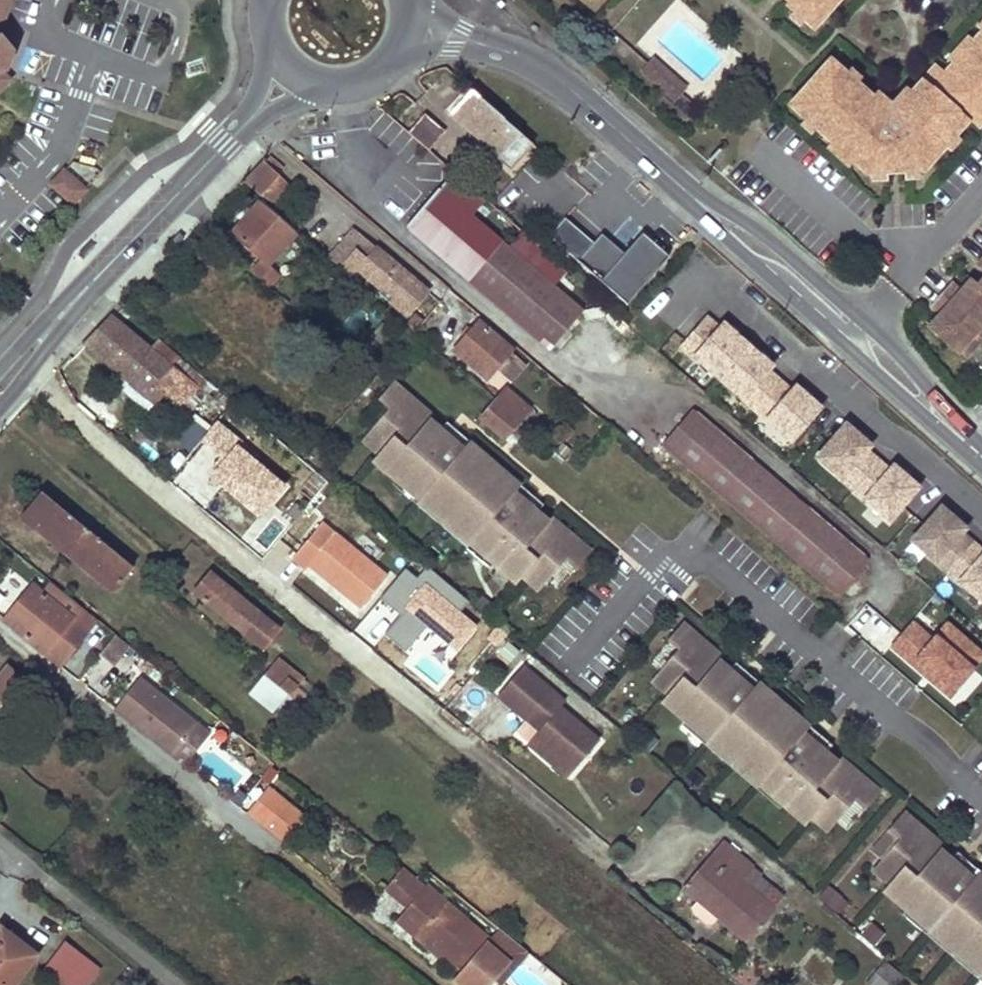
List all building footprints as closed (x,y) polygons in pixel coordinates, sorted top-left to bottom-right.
[(11,0),(0,0),(0,30),(11,0)] [(789,1),(787,4),(814,28),(838,0),(789,0),(789,1)] [(974,42),(971,38),(960,51),(963,54),(946,74),(981,106),(981,33),(974,42)] [(6,73),(13,55),(0,39),(0,74),(6,73)] [(654,60),(644,72),(660,86),(663,83),(668,83),(679,93),(684,87),(654,60)] [(923,171),(968,120),(933,89),(924,80),(895,113),(885,104),(882,107),(830,61),(791,106),(839,149),(842,152),(839,155),(850,166),(854,162),(867,174),(870,173),(886,173),(892,172),(891,155),(897,155),(898,172),(905,172),(920,171),(923,171)] [(933,89),(968,120),(977,128),(981,122),(981,106),(946,74),(933,89)] [(0,76),(0,91),(9,82),(0,76)] [(663,83),(660,86),(674,99),(679,93),(668,83),(663,83)] [(471,94),(454,114),(484,142),(482,146),(500,161),(521,137),(471,94)] [(443,139),(421,120),(408,135),(429,154),(443,139)] [(278,175),(263,163),(246,183),(260,196),(278,175)] [(48,186),(71,208),(88,190),(64,168),(48,186)] [(905,172),(905,180),(921,179),(920,171),(905,172)] [(870,173),(871,182),(886,181),(886,173),(870,173)] [(452,174),(407,228),(548,351),(582,312),(463,210),(476,195),(452,174)] [(292,187),(278,175),(260,196),(273,208),(292,187)] [(298,233),(261,202),(234,235),(264,261),(253,274),(271,289),(282,276),(270,266),(298,233)] [(566,220),(549,239),(627,306),(670,256),(643,233),(624,255),(611,243),(601,235),(593,244),(566,220)] [(355,230),(336,253),(360,273),(361,271),(383,290),(386,286),(399,297),(392,305),(407,317),(429,292),(355,230)] [(979,286),(972,280),(962,291),(952,282),(930,306),(941,315),(930,326),(965,357),(981,338),(981,282),(979,286)] [(109,315),(84,343),(158,405),(167,395),(196,419),(213,399),(175,366),(181,358),(159,341),(150,351),(109,315)] [(414,315),(407,324),(415,330),(422,322),(414,315)] [(707,319),(682,347),(719,379),(748,346),(723,325),(719,330),(707,319)] [(479,325),(454,353),(486,381),(511,352),(479,325)] [(748,346),(719,379),(755,411),(780,382),(768,372),(772,367),(748,346)] [(780,382),(755,411),(791,442),(820,409),(795,388),(791,392),(780,382)] [(540,593),(566,562),(577,571),(591,554),(551,520),(548,523),(515,495),(521,487),(520,487),(518,489),(514,494),(490,473),(494,468),(497,464),(496,463),(493,467),(488,472),(464,452),(469,446),(471,444),(470,444),(464,451),(430,422),(433,419),(393,385),(379,402),(389,411),(363,442),(379,456),(373,463),(397,483),(400,479),(423,499),(417,506),(418,507),(420,504),(428,495),(451,514),(443,524),(441,527),(443,528),(445,526),(453,516),(477,537),(469,546),(467,549),(468,549),(474,542),(497,562),(494,566),(517,586),(523,579),(540,593)] [(507,391),(496,404),(519,423),(526,429),(537,417),(507,391)] [(496,404),(481,421),(503,441),(519,423),(496,404)] [(693,414),(662,448),(837,598),(867,563),(693,414)] [(217,421),(200,440),(220,457),(235,438),(217,421)] [(845,425),(817,458),(853,490),(878,462),(866,451),(870,447),(845,425)] [(240,443),(227,458),(257,482),(269,467),(240,443)] [(493,467),(469,446),(464,452),(488,472),(493,467)] [(878,462),(853,490),(889,521),(917,488),(893,467),(889,471),(878,462)] [(518,489),(494,468),(490,473),(514,494),(518,489)] [(349,473),(340,485),(348,492),(359,481),(349,473)] [(42,523),(131,595),(145,580),(41,493),(19,520),(34,532),(42,523)] [(451,514),(428,495),(420,504),(443,524),(451,514)] [(940,509),(912,542),(948,573),(972,545),(960,535),(964,531),(940,509)] [(477,537),(453,516),(445,526),(469,546),(477,537)] [(322,524),(293,560),(307,571),(310,567),(362,610),(389,578),(322,524)] [(948,573),(981,603),(981,554),(972,545),(948,573)] [(264,650),(280,632),(263,618),(209,575),(194,593),(247,636),(264,650)] [(59,666),(87,632),(96,620),(49,582),(39,593),(31,587),(19,602),(24,606),(8,625),(59,666)] [(883,653),(900,633),(865,604),(848,623),(883,653)] [(981,666),(981,654),(948,622),(932,639),(914,621),(887,650),(945,705),(981,666)] [(829,833),(855,802),(866,812),(881,794),(841,760),(838,764),(804,735),(810,728),(810,727),(808,729),(803,735),(779,714),(784,709),(787,705),(785,704),(782,707),(778,713),(754,692),(758,687),(760,685),(760,684),(753,692),(719,663),(723,659),(683,625),(668,642),(679,651),(652,682),(669,696),(663,703),(686,723),(689,720),(712,740),(706,747),(707,748),(709,745),(718,735),(741,755),(732,765),(730,767),(732,769),(734,766),(742,757),(767,777),(758,787),(756,789),(757,790),(763,783),(786,803),(783,806),(807,826),(813,819),(829,833)] [(105,674),(126,652),(115,641),(93,664),(105,674)] [(268,652),(255,668),(263,676),(265,677),(279,661),(268,652)] [(263,676),(257,685),(297,718),(311,702),(296,690),(286,682),(294,673),(279,661),(265,677),(263,676)] [(0,677),(0,702),(14,714),(28,698),(35,690),(8,668),(0,677)] [(557,756),(576,772),(601,742),(560,709),(547,698),(551,692),(523,669),(499,698),(528,721),(531,716),(545,727),(541,732),(530,745),(552,763),(557,756)] [(294,673),(286,682),(296,690),(304,682),(294,673)] [(137,680),(112,709),(172,757),(195,727),(137,680)] [(782,707),(758,687),(754,692),(778,713),(782,707)] [(35,690),(28,698),(40,708),(47,700),(35,690)] [(565,703),(551,692),(547,698),(560,709),(565,703)] [(47,700),(40,708),(55,720),(63,712),(47,700)] [(808,729),(784,709),(779,714),(803,735),(808,729)] [(545,727),(531,716),(528,721),(541,732),(545,727)] [(195,727),(172,757),(182,765),(206,736),(195,727)] [(741,755),(718,735),(709,745),(732,765),(741,755)] [(576,772),(557,756),(552,763),(571,778),(576,772)] [(742,757),(734,766),(758,787),(767,777),(742,757)] [(283,800),(262,824),(281,841),(301,815),(283,800)] [(975,882),(980,876),(981,874),(975,881),(941,852),(944,849),(904,814),(890,832),(900,841),(874,872),(890,886),(884,893),(908,913),(911,909),(934,929),(928,936),(929,937),(931,934),(939,925),(962,944),(954,954),(952,957),(954,958),(956,955),(964,946),(981,961),(981,888),(975,882)] [(723,843),(684,887),(699,900),(707,892),(727,908),(718,917),(749,944),(775,913),(742,884),(754,870),(723,843)] [(399,897),(415,911),(400,929),(411,939),(417,933),(440,953),(461,971),(454,980),(460,984),(488,984),(521,946),(499,927),(489,939),(432,891),(431,892),(415,878),(399,897)] [(817,903),(840,915),(848,900),(825,888),(817,903)] [(858,936),(872,948),(884,935),(869,923),(858,936)] [(962,944),(939,925),(931,934),(954,954),(962,944)] [(0,932),(0,984),(15,984),(37,956),(1,930),(0,932)] [(417,933),(411,939),(435,959),(440,953),(417,933)] [(44,971),(62,984),(87,984),(99,969),(66,943),(44,971)] [(964,946),(956,955),(980,976),(981,974),(981,961),(964,946)] [(904,978),(883,962),(866,984),(867,984),(899,984),(904,978)]
